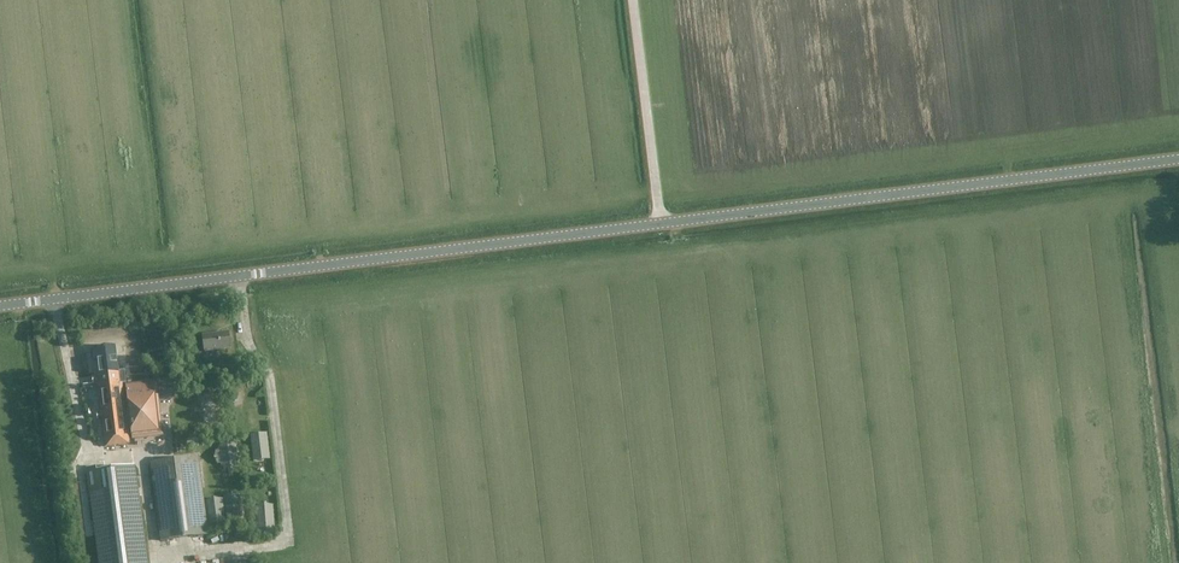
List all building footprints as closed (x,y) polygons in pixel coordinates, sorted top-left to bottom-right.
[(228,332),(202,336),(204,352),(230,349),(228,332)] [(116,372),(113,347),(94,350),(95,360),(98,360),(100,374),(96,374),(105,447),(129,444),(126,415),(129,415),(133,439),(163,435),(156,381),(126,385),(129,410),(126,411),(120,371),(116,372)] [(257,460),(272,460),(271,433),(256,433),(257,460)] [(221,468),(242,467),(241,443),(220,444),(221,468)] [(209,535),(198,456),(149,463),(160,542),(209,535)] [(135,465),(96,470),(95,466),(85,468),(98,562),(147,562),(135,465)] [(246,495),(211,497),(212,522),(247,521),(246,495)] [(262,534),(272,534),(272,504),(261,505),(262,534)]
